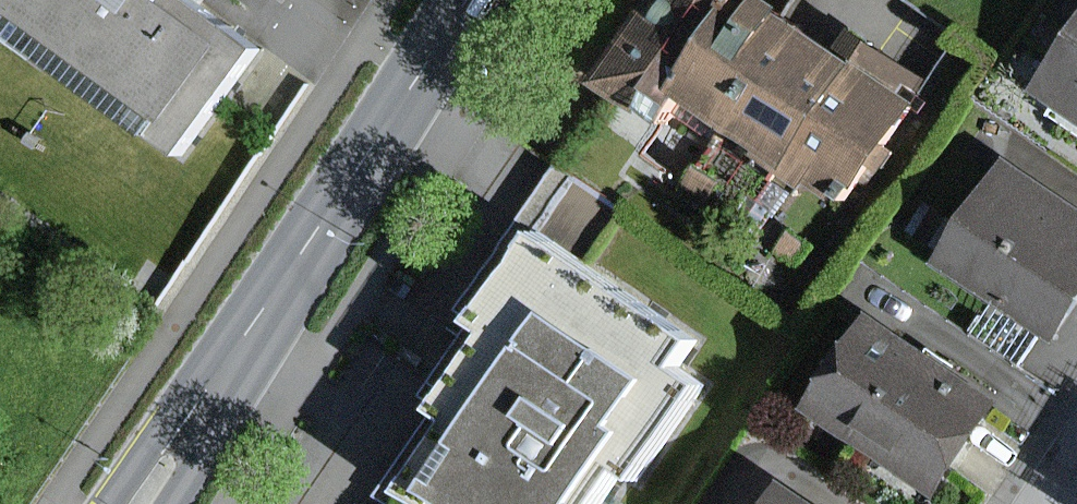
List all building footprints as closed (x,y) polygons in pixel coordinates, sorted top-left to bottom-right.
[(268,54),(195,0),(0,0),(0,20),(189,160),(268,54)] [(590,82),(652,126),(677,92),(821,195),(886,104),(745,3),(747,0),(649,0),(590,82)] [(1030,91),(1076,123),(1076,21),(1030,91)] [(938,263),(997,301),(975,335),(1019,363),(1042,328),(1055,336),(1076,302),(1076,215),(999,166),(938,263)] [(420,503),(608,503),(629,474),(646,485),(710,390),(684,372),(707,340),(541,227),(471,330),(484,339),(434,412),(449,423),(402,492),(420,503)] [(979,402),(863,322),(805,406),(921,486),(979,402)] [(762,503),(792,503),(771,490),(762,503)]
